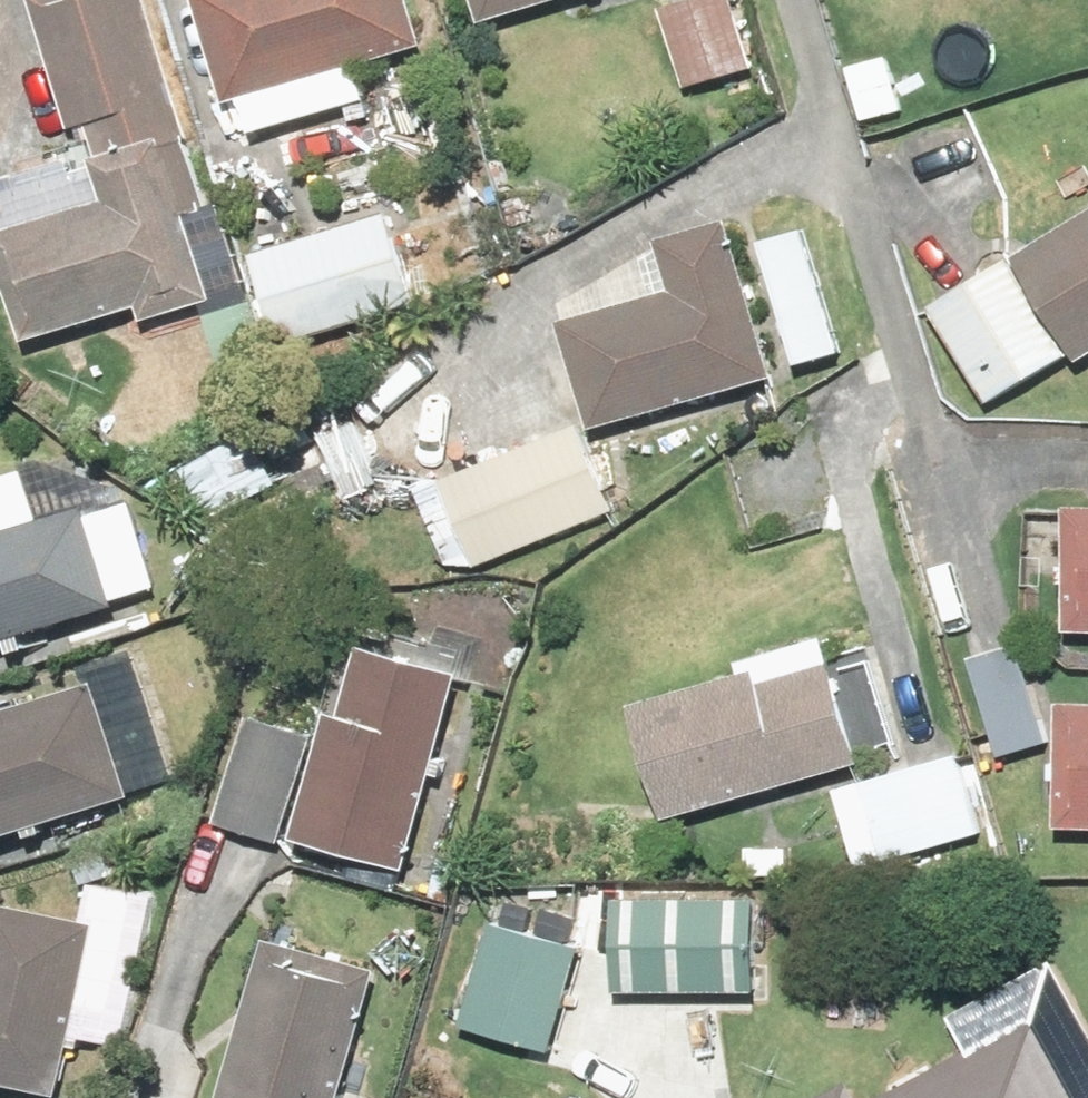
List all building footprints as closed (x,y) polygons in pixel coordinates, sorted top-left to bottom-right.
[(143,0),(28,0),(75,138),(0,163),(0,229),(32,323),(123,292),(127,305),(210,277),(184,201),(208,193),(143,0)] [(407,0),(194,0),(221,85),(233,81),(243,113),(358,78),(350,52),(417,31),(407,0)] [(473,12),(508,0),(469,0),(473,12)] [(672,74),(747,51),(731,0),(649,0),(672,74)] [(877,43),(836,55),(852,108),(893,95),(877,43)] [(916,294),(979,402),(1087,339),(1087,194),(916,294)] [(380,203),(243,241),(255,286),(192,303),(205,352),(406,297),(380,203)] [(733,205),(662,224),(557,286),(562,307),(554,309),(581,413),(774,363),(733,205)] [(607,498),(569,408),(415,473),(453,563),(607,498)] [(276,469),(248,416),(177,453),(205,507),(276,469)] [(23,631),(19,617),(113,594),(88,486),(40,497),(28,448),(0,454),(0,636),(23,631)] [(1057,489),(1055,612),(1087,613),(1087,489),(1057,489)] [(733,643),(738,663),(626,689),(653,806),(891,750),(863,633),(823,643),(818,623),(733,643)] [(317,690),(307,723),(237,702),(205,804),(275,825),(278,818),(396,854),(455,660),(363,632),(343,698),(317,690)] [(1007,636),(962,649),(988,739),(1032,727),(1007,636)] [(127,650),(0,691),(0,817),(123,777),(113,745),(153,732),(127,650)] [(1051,686),(1046,807),(1087,808),(1087,687),(1051,686)] [(971,822),(948,739),(822,775),(845,858),(971,822)] [(51,1074),(62,1020),(94,1027),(116,914),(0,891),(0,1063),(51,1074)] [(758,911),(612,916),(614,997),(761,992),(758,911)] [(267,917),(214,1097),(318,1097),(362,945),(267,917)] [(498,924),(467,1031),(548,1055),(579,948),(498,924)] [(817,1097),(1087,1097),(1087,1065),(1051,988),(817,1097)]
